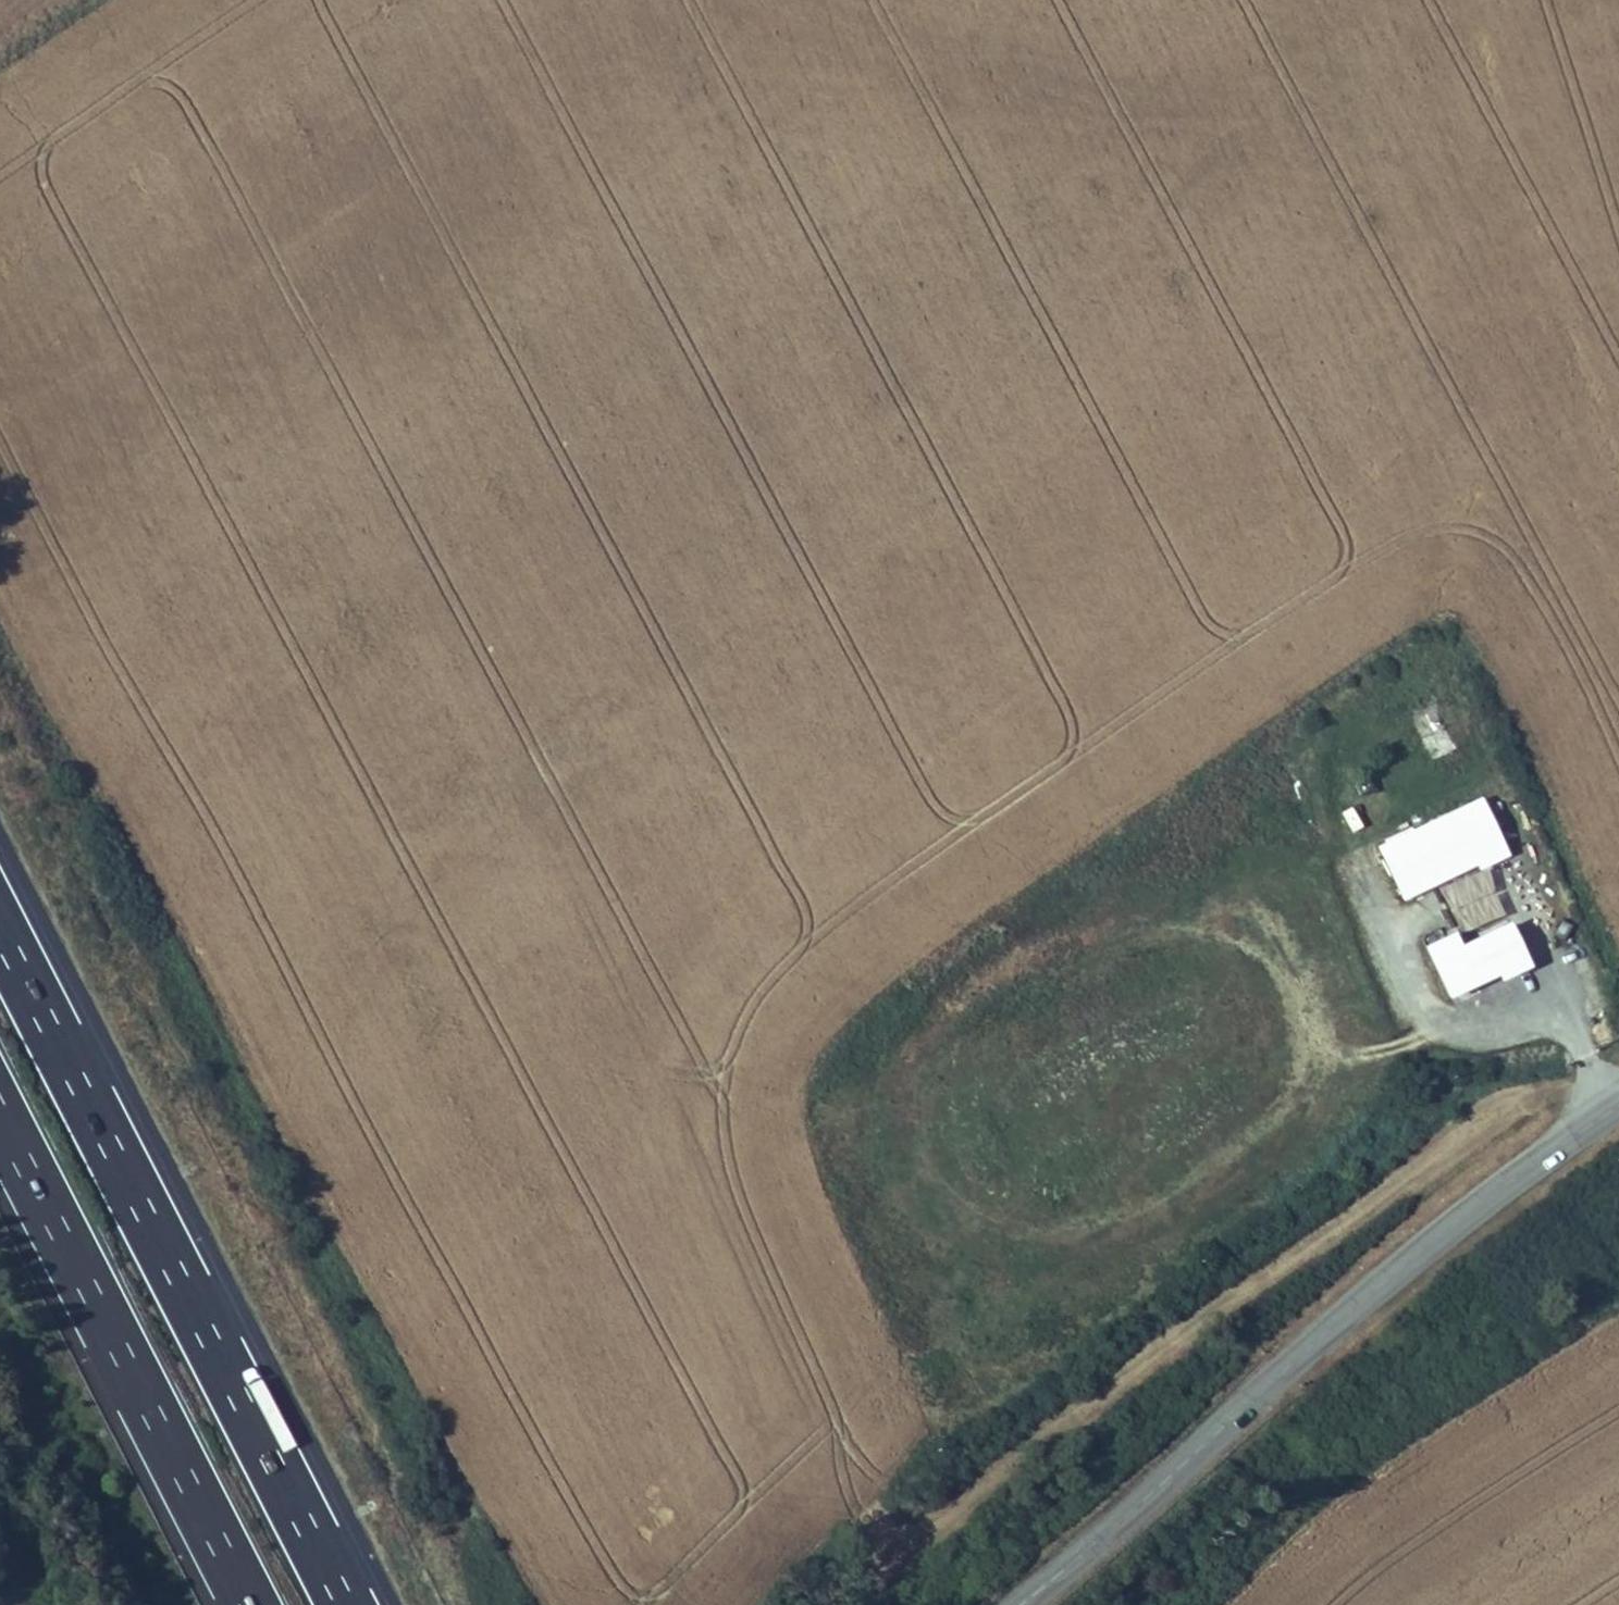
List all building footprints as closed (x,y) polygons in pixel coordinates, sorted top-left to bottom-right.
[(1440,709),(1414,716),(1426,760),(1452,753),(1440,709)] [(1519,848),(1497,795),(1393,840),(1415,892),(1519,848)] [(1535,958),(1520,923),(1469,945),(1464,932),(1438,943),(1458,990),(1535,958)]
